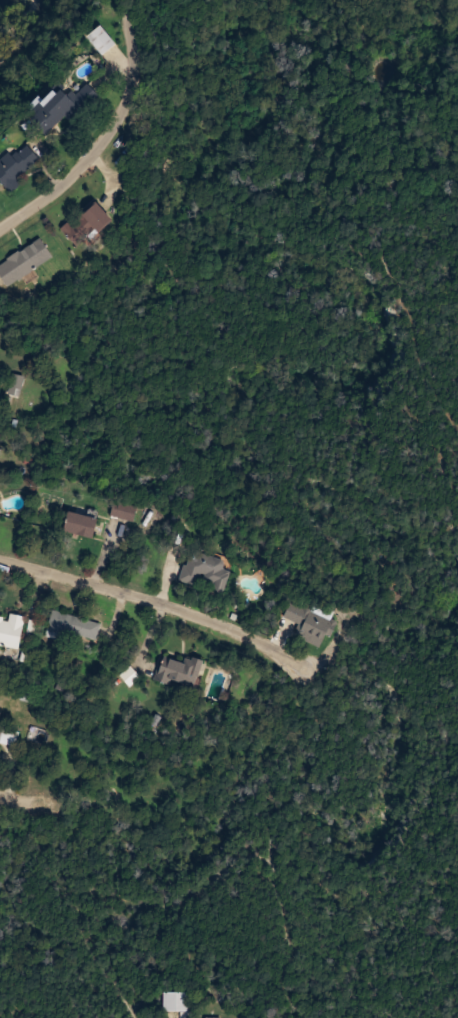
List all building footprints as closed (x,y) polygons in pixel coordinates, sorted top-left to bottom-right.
[(87,35),(103,54),(115,44),(100,25),(87,35)] [(97,95),(87,83),(70,99),(60,88),(29,117),(46,136),(66,118),(69,121),(97,95)] [(26,144),(12,157),(9,154),(0,162),(0,180),(8,189),(40,160),(26,144)] [(79,248),(111,218),(94,200),(62,230),(79,248)] [(5,285),(52,258),(41,239),(0,263),(0,275),(5,285)] [(23,376),(12,375),(8,395),(19,396),(23,376)] [(137,506),(114,501),(110,517),(133,522),(137,506)] [(91,539),(97,519),(68,511),(63,531),(91,539)] [(230,571),(222,568),(225,560),(190,549),(180,581),(195,586),(198,579),(214,584),(212,590),(223,593),(230,571)] [(295,636),(321,649),(333,623),(291,602),(283,618),(300,626),(295,636)] [(46,636),(75,642),(76,636),(97,640),(100,621),(51,612),(46,636)] [(9,614),(8,618),(0,617),(0,644),(18,648),(24,616),(9,614)] [(162,657),(156,679),(194,690),(202,661),(188,657),(186,664),(162,657)] [(19,729),(0,725),(0,744),(16,747),(19,729)] [(181,1011),(181,1017),(187,1017),(187,992),(162,992),(162,1011),(181,1011)]
